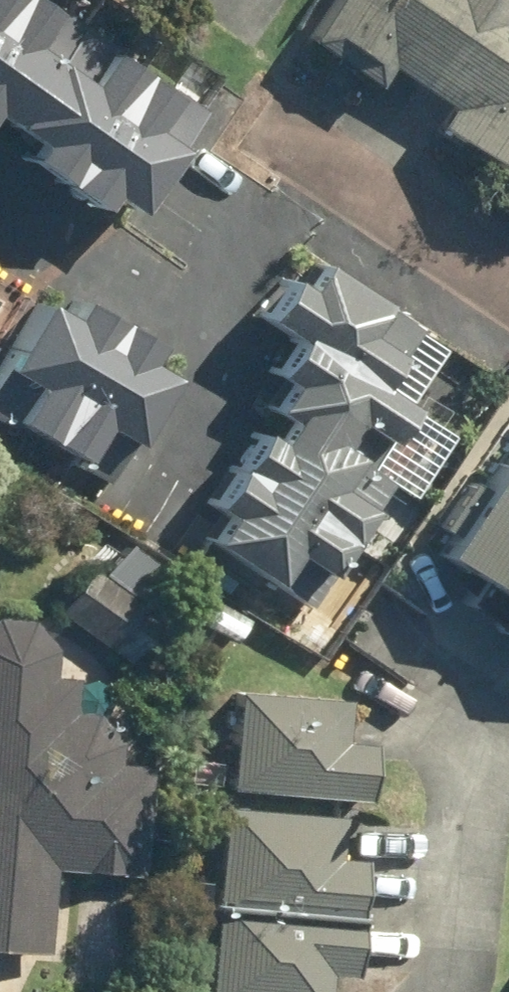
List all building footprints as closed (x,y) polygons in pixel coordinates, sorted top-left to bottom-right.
[(115,213),(185,105),(23,0),(0,0),(0,139),(115,213)] [(301,33),(378,84),(396,57),(455,96),(437,123),(508,170),(508,0),(322,0),(301,33)] [(261,265),(241,315),(389,372),(408,322),(261,265)] [(0,351),(0,431),(94,487),(163,374),(33,297),(0,351)] [(291,585),(385,421),(281,362),(187,526),(291,585)] [(443,552),(508,594),(508,449),(443,552)] [(78,571),(47,611),(114,663),(145,622),(78,571)] [(131,874),(142,720),(48,713),(53,640),(0,637),(0,948),(34,950),(39,868),(131,874)] [(220,689),(212,789),(359,801),(367,700),(220,689)] [(210,875),(214,876),(212,904),(346,914),(350,868),(324,866),(328,820),(216,810),(210,875)] [(204,991),(332,991),(338,925),(211,915),(204,991)]
